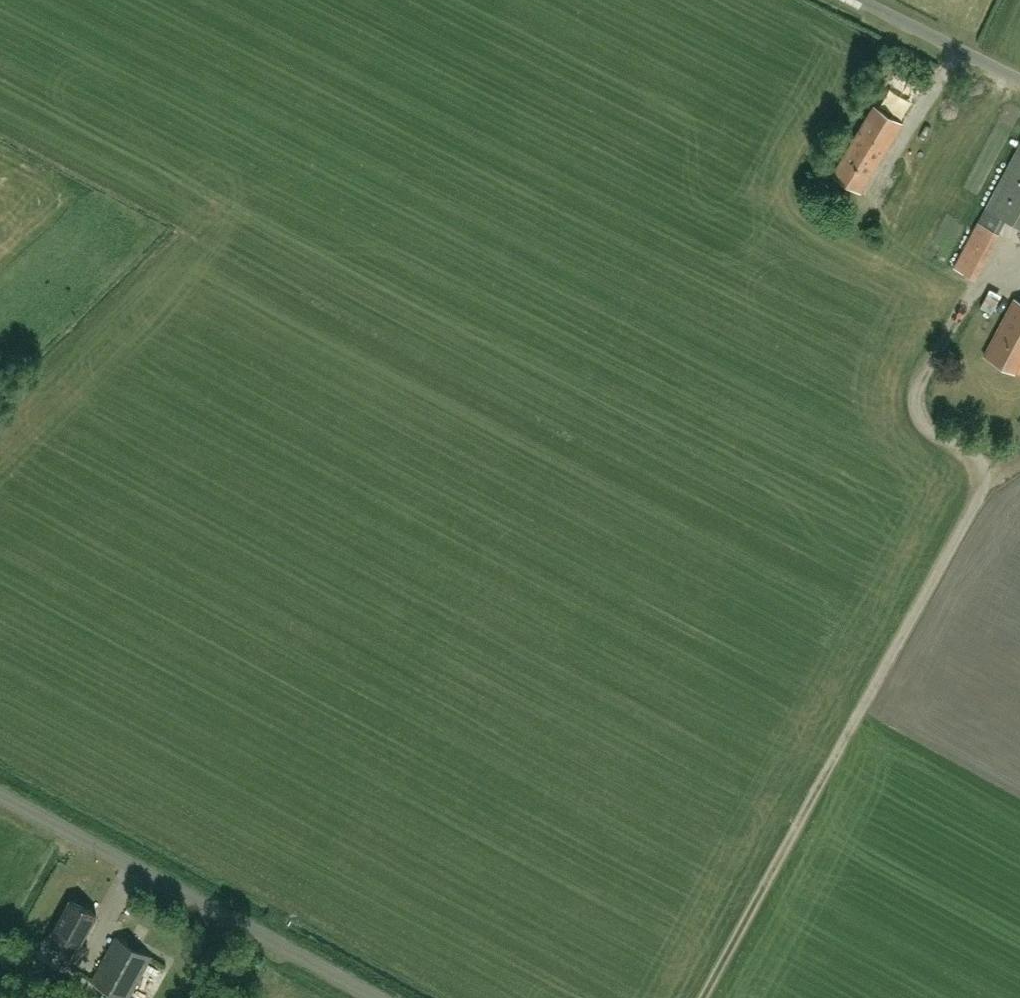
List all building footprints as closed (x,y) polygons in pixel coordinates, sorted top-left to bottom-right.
[(861,191),(902,123),(874,106),(833,174),(861,191)] [(987,208),(1019,226),(1019,145),(987,208)] [(955,267),(976,278),(1000,232),(979,221),(955,267)] [(1015,299),(985,356),(1016,372),(1019,364),(1019,301),(1015,299)] [(80,944),(96,915),(71,902),(55,933),(71,941),(65,953),(79,961),(87,947),(80,944)] [(152,957),(116,937),(92,980),(126,997),(130,997),(152,957)]
